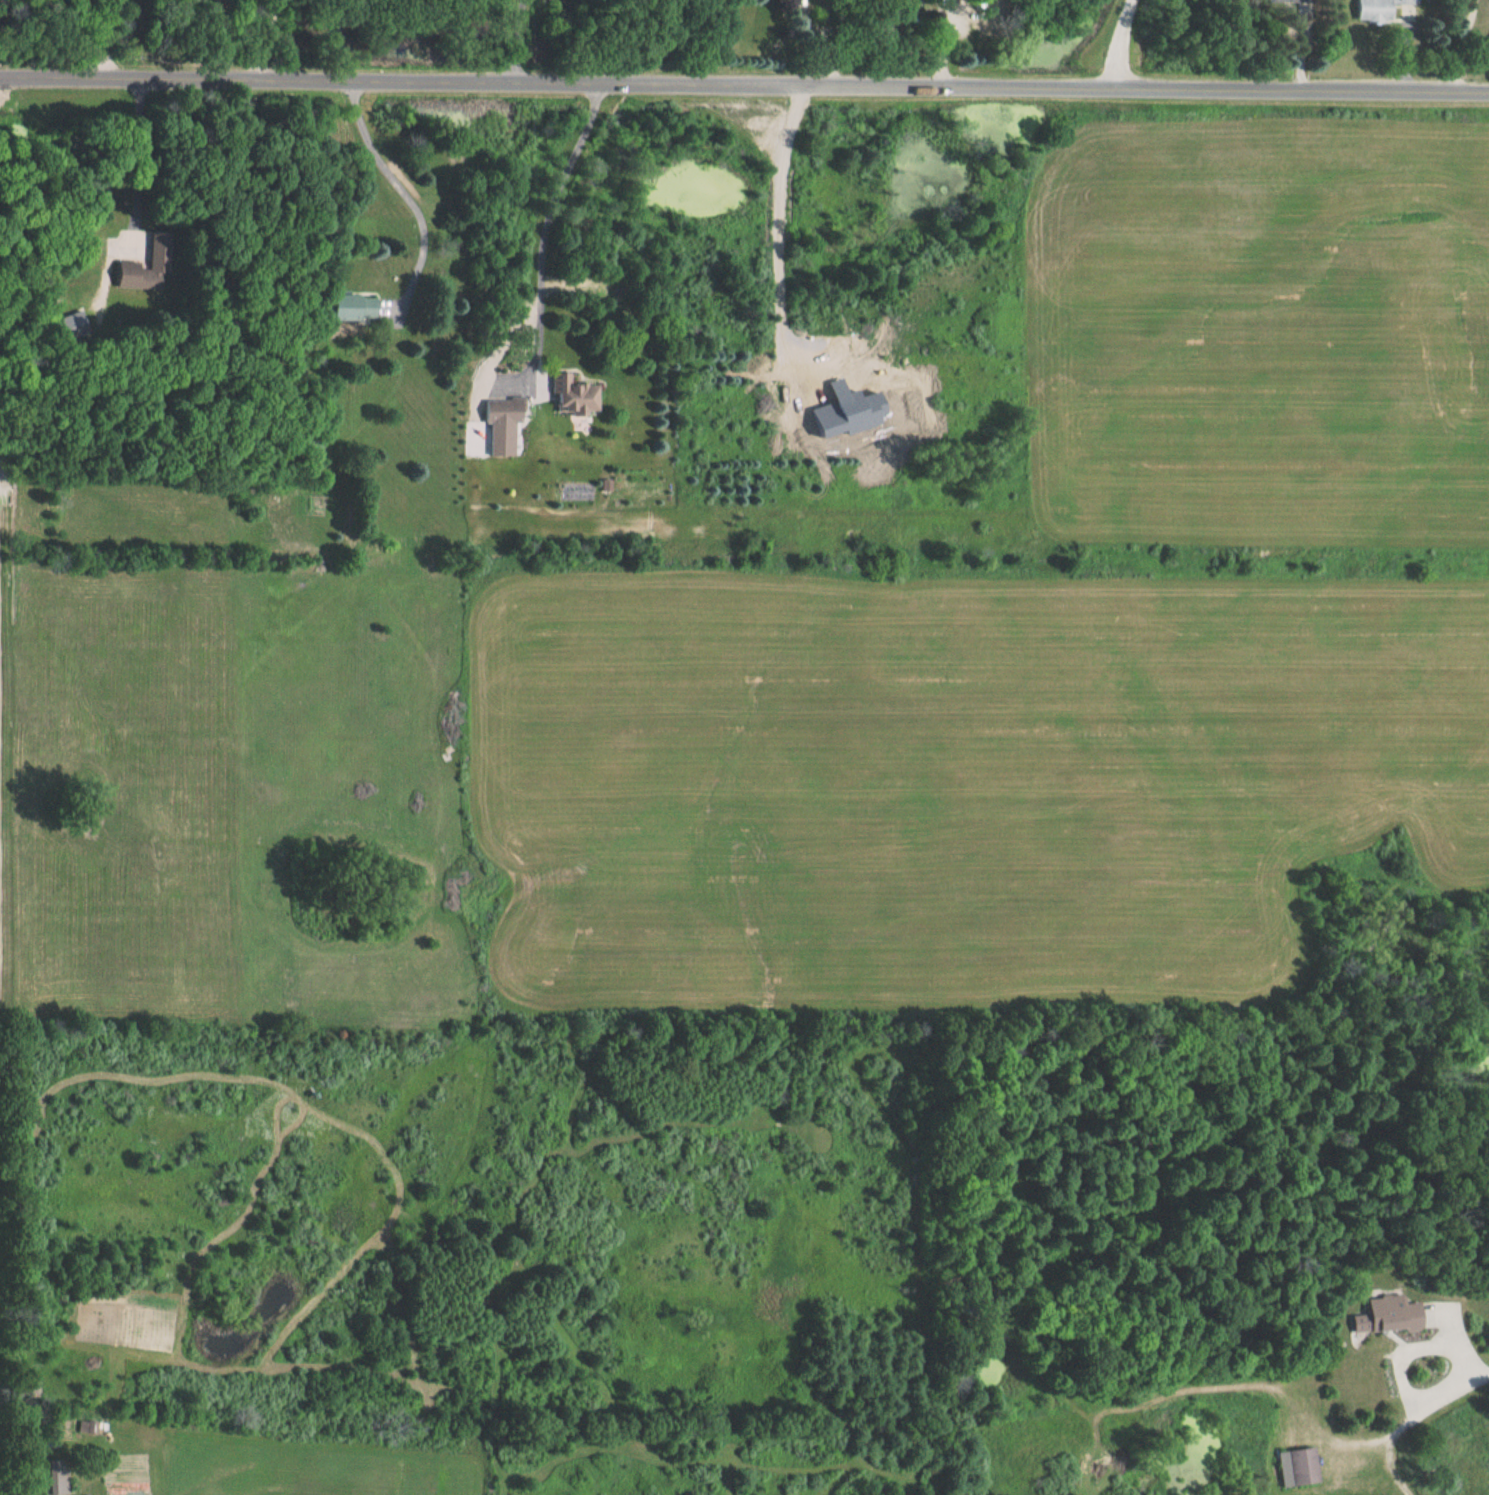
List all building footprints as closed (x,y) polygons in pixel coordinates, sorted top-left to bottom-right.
[(1344,22),(1382,24),(1383,6),(1409,7),(1410,0),(1345,0),(1344,22)] [(120,285),(169,285),(169,271),(179,271),(179,230),(153,230),(153,240),(144,240),(144,260),(120,260),(120,285)] [(348,316),(386,316),(386,293),(348,293),(348,316)] [(608,412),(609,382),(579,380),(579,371),(562,370),(560,410),(608,412)] [(532,421),(532,397),(491,397),(491,421),(532,421)] [(1342,1336),(1408,1330),(1406,1302),(1393,1304),(1392,1295),(1353,1298),(1355,1316),(1340,1317),(1342,1336)] [(1270,1453),(1275,1488),(1314,1483),(1309,1447),(1270,1453)] [(57,1494),(74,1494),(74,1458),(57,1458),(57,1494)]
